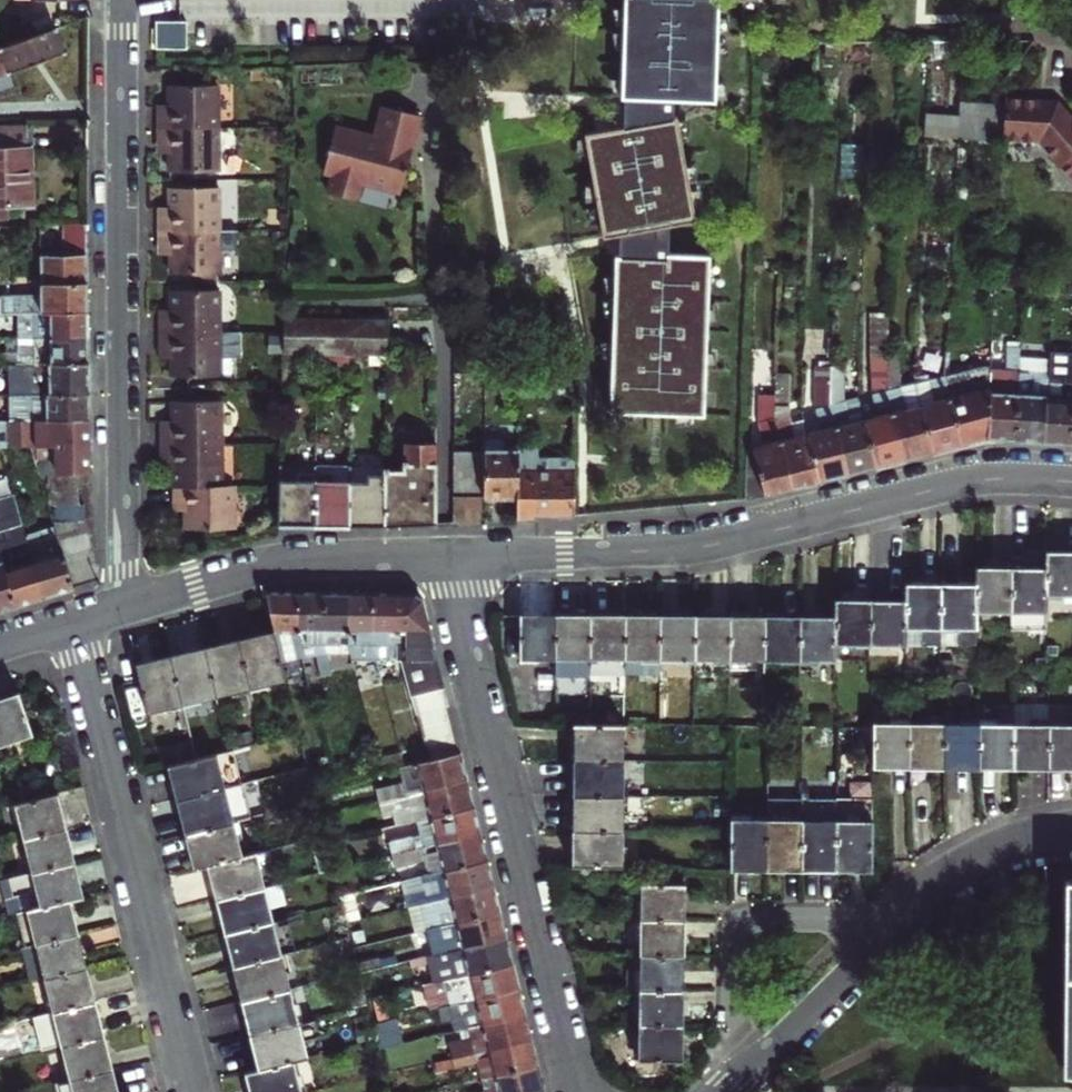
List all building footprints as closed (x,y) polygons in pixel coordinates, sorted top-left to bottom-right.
[(619,98),(623,98),(622,126),(583,132),(601,236),(618,233),(617,254),(614,254),(608,410),(703,414),(708,254),(667,252),(668,224),(694,219),(675,116),(671,116),(672,99),(714,101),(717,0),(623,0),(619,98)] [(32,22),(35,31),(51,25),(48,16),(32,22)] [(156,23),(156,50),(187,50),(187,23),(156,23)] [(0,48),(0,77),(64,53),(55,28),(0,48)] [(963,39),(933,40),(933,52),(953,52),(953,58),(962,57),(963,39)] [(840,54),(840,41),(826,41),(826,54),(840,54)] [(157,128),(218,127),(217,84),(168,85),(169,104),(169,113),(157,113),(157,128)] [(1071,180),(1071,115),(1070,115),(1057,100),(1049,108),(1040,107),(1040,99),(1004,97),(1004,103),(1002,138),(1037,140),(1071,180)] [(1057,100),(1040,99),(1040,107),(1049,108),(1057,100)] [(957,138),(1002,141),(1002,138),(1004,103),(959,101),(959,116),(957,138)] [(157,113),(169,113),(169,104),(157,104),(157,113)] [(957,138),(959,116),(926,114),(924,136),(957,138)] [(415,124),(380,115),(374,139),(338,130),(324,187),(330,188),(325,205),(353,212),(357,194),(402,205),(409,179),(402,177),(415,124)] [(6,220),(6,205),(30,205),(29,148),(28,148),(28,124),(0,125),(0,220),(6,220)] [(169,171),(218,170),(218,127),(157,128),(157,143),(169,143),(169,151),(169,171)] [(864,142),(841,140),(838,172),(859,175),(864,142)] [(157,143),(157,152),(169,151),(169,143),(157,143)] [(285,159),(274,159),(274,175),(285,175),(285,159)] [(158,215),(158,230),(219,230),(219,225),(218,193),(218,187),(169,187),(169,206),(170,215),(158,215)] [(170,215),(169,206),(157,206),(158,215),(170,215)] [(283,226),(283,210),(271,211),(272,227),(283,226)] [(62,224),(62,249),(87,248),(87,223),(62,224)] [(170,273),(194,273),(215,273),(219,273),(219,249),(236,249),(236,230),(219,230),(158,230),(158,246),(170,245),(170,254),(170,273)] [(170,245),(158,246),(158,254),(170,254),(170,245)] [(62,249),(63,257),(87,257),(87,248),(62,249)] [(40,283),(87,281),(87,257),(63,257),(39,258),(40,283)] [(18,313),(88,311),(87,281),(40,283),(40,294),(0,294),(0,313),(18,313)] [(214,289),(193,290),(170,290),(170,309),(170,318),(158,318),(158,333),(219,332),(219,289),(214,289)] [(170,318),(170,309),(158,309),(158,318),(170,318)] [(88,311),(18,313),(19,339),(50,338),(50,340),(69,340),(69,335),(88,335),(88,311)] [(870,312),(870,357),(888,357),(888,351),(889,313),(870,312)] [(282,352),(318,353),(354,354),(386,354),(387,319),(284,316),(282,352)] [(238,332),(219,332),(158,333),(158,348),(170,348),(170,356),(171,376),(220,375),(219,355),(238,355),(238,332)] [(50,340),(50,338),(19,339),(17,339),(18,352),(7,352),(0,353),(0,364),(8,364),(88,362),(88,335),(69,335),(69,340),(50,340)] [(18,352),(17,339),(7,339),(7,352),(18,352)] [(270,352),(281,352),(281,339),(269,339),(270,352)] [(987,438),(1014,440),(1018,359),(1019,347),(1008,346),(1006,369),(990,368),(987,438)] [(170,356),(170,348),(158,348),(159,357),(170,356)] [(932,452),(921,405),(905,409),(900,386),(897,350),(888,351),(888,357),(886,387),(904,459),(932,452)] [(317,366),(353,366),(354,354),(318,353),(317,366)] [(904,459),(886,387),(888,357),(870,357),(869,389),(876,416),(863,420),(875,466),(904,459)] [(1042,441),(1046,377),(1046,370),(1030,370),(1031,360),(1018,359),(1014,440),(1042,441)] [(1046,368),(1047,361),(1031,360),(1030,370),(1046,370),(1046,368)] [(8,394),(88,392),(88,362),(8,364),(8,394)] [(1070,443),(1071,408),(1071,364),(1058,363),(1057,369),(1056,377),(1046,377),(1042,441),(1070,443)] [(987,438),(990,368),(990,364),(987,365),(943,375),(960,445),(987,438)] [(847,473),(829,401),(830,365),(815,365),(815,408),(820,430),(807,433),(819,480),(847,473)] [(847,473),(875,466),(863,420),(858,399),(844,403),(843,365),(830,365),(829,401),(847,473)] [(1046,377),(1056,377),(1057,369),(1046,368),(1046,370),(1046,377)] [(792,487),(819,480),(807,433),(794,436),(789,414),(790,373),(775,372),(774,394),(774,415),(792,487)] [(932,452),(960,445),(943,375),(930,378),(936,402),(921,405),(932,452)] [(930,378),(915,382),(921,405),(936,402),(930,378)] [(900,386),(905,409),(921,405),(915,382),(900,386)] [(88,392),(8,394),(9,420),(88,418),(88,392)] [(792,487),(774,415),(774,394),(758,394),(757,422),(758,422),(764,446),(746,450),(744,499),(792,487)] [(160,444),(221,443),(220,400),(219,400),(192,400),(171,401),(171,420),(171,429),(159,429),(160,444)] [(88,418),(9,420),(0,420),(0,447),(29,447),(55,446),(56,473),(77,472),(89,471),(88,418)] [(159,420),(159,429),(171,429),(171,420),(159,420)] [(506,493),(517,493),(518,447),(518,442),(504,442),(504,435),(484,434),(484,451),(484,497),(506,497),(506,493)] [(403,442),(403,470),(384,469),(384,473),(384,527),(427,525),(427,499),(435,499),(436,442),(403,442)] [(172,468),(173,486),(191,486),(214,486),(222,486),(221,443),(160,444),(160,459),(172,459),(172,468)] [(55,446),(29,447),(38,475),(47,474),(56,473),(55,446)] [(573,515),(573,456),(537,456),(537,447),(518,447),(517,493),(517,497),(517,519),(534,518),(535,515),(573,515)] [(484,497),(484,451),(468,451),(453,451),(453,497),(484,497)] [(172,459),(160,459),(160,468),(172,468),(172,459)] [(315,472),(315,465),(280,464),(279,479),(296,480),(297,472),(315,472)] [(349,465),(315,465),(315,472),(333,473),(333,480),(349,480),(349,467),(349,465)] [(385,468),(349,467),(349,480),(366,481),(366,473),(384,473),(384,469),(385,468)] [(56,473),(47,474),(48,490),(78,488),(77,472),(56,473)] [(278,525),(314,526),(315,472),(297,472),(296,480),(279,479),(279,485),(278,525)] [(314,526),(348,526),(349,480),(333,480),(333,473),(315,472),(314,526)] [(384,527),(384,473),(366,473),(366,481),(349,480),(348,526),(384,527)] [(185,501),(185,510),(186,529),(235,528),(234,486),(222,486),(214,486),(191,486),(173,486),(173,502),(185,501)] [(78,488),(48,490),(49,506),(53,506),(79,504),(78,488)] [(42,596),(36,577),(40,576),(34,559),(32,560),(23,529),(13,494),(0,497),(0,555),(2,561),(15,605),(42,596)] [(435,499),(427,499),(427,525),(435,524),(435,499)] [(173,510),(185,510),(185,501),(173,502),(173,510)] [(53,506),(54,521),(84,519),(83,503),(79,504),(53,506)] [(84,519),(54,521),(52,521),(53,525),(57,538),(89,534),(84,519)] [(34,559),(40,576),(36,577),(42,596),(72,586),(67,570),(62,554),(57,538),(53,525),(30,533),(28,527),(23,529),(32,560),(34,559)] [(93,549),(89,534),(57,538),(62,554),(93,549)] [(93,549),(62,554),(67,570),(97,563),(93,549)] [(1045,624),(1045,611),(1046,550),(1045,550),(1045,569),(1011,568),(1010,609),(1010,624),(1045,624)] [(1045,611),(1046,611),(1046,593),(1071,593),(1071,552),(1047,552),(1047,550),(1046,550),(1045,611)] [(15,605),(2,561),(0,562),(0,609),(15,605)] [(72,586),(98,578),(97,563),(67,570),(72,586)] [(975,585),(940,585),(940,624),(958,624),(958,643),(975,643),(975,628),(975,566),(975,585)] [(976,609),(1010,609),(1011,568),(977,568),(977,566),(975,566),(975,628),(976,609)] [(869,601),(869,642),(887,642),(903,642),(903,644),(904,644),(905,583),(904,583),(904,601),(869,601)] [(905,583),(904,644),(905,644),(905,625),(921,625),(920,645),(940,645),(940,624),(940,585),(906,584),(906,583),(905,583)] [(297,642),(298,592),(264,591),(273,630),(282,663),(302,659),(297,642)] [(324,593),(298,592),(297,642),(302,659),(315,655),(321,676),(331,673),(326,652),(323,643),(324,593)] [(347,643),(348,593),(324,593),(323,643),(326,652),(349,652),(347,643)] [(373,593),(348,593),(347,643),(349,652),(351,660),(376,658),(375,655),(371,643),(373,593)] [(373,593),(371,643),(398,643),(398,594),(373,593)] [(410,695),(442,688),(421,601),(413,594),(398,594),(398,643),(397,655),(397,660),(401,660),(410,695)] [(799,618),(798,658),(832,659),(832,660),(834,660),(834,599),(833,599),(833,618),(799,618)] [(835,599),(834,599),(834,660),(834,642),(851,642),(869,642),(869,601),(835,601),(835,599)] [(555,656),(555,615),(521,615),(521,613),(519,613),(519,658),(521,658),(521,656),(555,656)] [(555,615),(555,656),(554,670),(554,675),(589,675),(589,657),(590,616),(555,615)] [(590,616),(589,657),(624,657),(625,616),(590,616)] [(659,616),(625,616),(624,657),(659,657),(659,616)] [(694,657),(694,617),(659,616),(659,657),(694,657)] [(729,617),(694,617),(694,657),(729,658),(729,617)] [(763,658),(764,617),(729,617),(729,658),(763,658)] [(763,658),(798,658),(799,618),(764,617),(763,658)] [(239,640),(250,685),(283,677),(284,679),(286,678),(282,663),(273,630),(272,630),(272,632),(239,640)] [(239,640),(205,648),(216,693),(250,685),(239,640)] [(375,655),(397,655),(398,643),(371,643),(375,655)] [(171,656),(182,701),(216,693),(205,648),(171,656)] [(149,709),(182,701),(171,656),(138,664),(138,662),(136,663),(148,711),(150,711),(149,709)] [(624,657),(624,670),(659,670),(659,657),(624,657)] [(921,663),(921,674),(936,674),(936,663),(921,663)] [(534,687),(554,687),(554,675),(554,670),(534,670),(534,687)] [(410,695),(415,714),(447,706),(442,688),(410,695)] [(554,716),(554,689),(537,690),(537,716),(554,716)] [(30,733),(31,734),(33,734),(19,692),(17,692),(17,694),(0,700),(0,743),(30,733)] [(216,693),(182,701),(186,717),(220,709),(216,693)] [(1047,767),(1071,767),(1071,704),(1048,704),(1048,705),(1048,725),(1047,767)] [(909,724),(909,705),(873,705),(872,722),(874,722),(874,724),(909,724)] [(1013,725),(1013,766),(1047,767),(1048,725),(1048,705),(1014,705),(1013,708),(1013,725)] [(415,714),(420,731),(452,724),(447,706),(415,714)] [(1013,725),(1013,708),(998,707),(997,725),(1013,725)] [(960,724),(978,725),(978,713),(960,713),(960,724)] [(872,722),(872,767),(874,767),(874,765),(908,765),(909,724),(874,724),(874,722),(872,722)] [(428,759),(459,752),(452,724),(420,731),(424,746),(428,759)] [(575,726),(574,760),(622,760),(622,726),(624,726),(624,724),(573,724),(573,726),(575,726)] [(908,765),(943,766),(943,724),(909,724),(908,765)] [(943,724),(943,766),(978,766),(978,725),(960,724),(943,724)] [(978,725),(978,766),(1013,766),(1013,725),(997,725),(978,725)] [(286,735),(292,757),(303,754),(298,732),(286,735)] [(403,765),(428,759),(424,746),(400,752),(401,755),(403,765)] [(377,789),(380,801),(466,779),(459,752),(428,759),(403,765),(400,766),(404,782),(377,789)] [(169,767),(177,800),(224,788),(216,755),(217,754),(217,753),(167,765),(167,767),(169,767)] [(403,765),(401,755),(379,761),(381,771),(400,766),(403,765)] [(622,760),(574,760),(574,795),(621,795),(622,760)] [(313,787),(320,785),(335,782),(331,764),(309,770),(313,787)] [(417,820),(450,812),(472,806),(466,779),(380,801),(383,813),(393,811),(396,825),(417,820)] [(338,793),(335,782),(320,785),(323,797),(338,793)] [(186,833),(233,821),(245,819),(240,800),(228,803),(224,788),(177,800),(186,833)] [(57,793),(17,803),(14,804),(15,805),(16,805),(25,838),(65,828),(56,795),(58,795),(57,793)] [(621,830),(621,795),(574,795),(574,829),(621,830)] [(766,868),(800,868),(801,798),(766,797),(766,820),(766,868)] [(835,868),(836,797),(801,797),(801,798),(800,868),(835,868)] [(835,868),(869,869),(871,869),(872,798),(836,797),(835,868)] [(423,847),(479,833),(472,806),(450,812),(417,820),(420,833),(388,841),(391,855),(423,847)] [(766,868),(766,820),(732,820),(732,818),(730,818),(730,869),(732,869),(732,867),(766,868)] [(193,867),(193,868),(256,852),(256,851),(241,855),(233,821),(186,833),(194,866),(193,867)] [(25,838),(33,872),(73,862),(65,828),(25,838)] [(621,830),(574,829),(573,863),(572,863),(572,865),(622,866),(622,864),(621,864),(621,830)] [(425,860),(429,874),(430,874),(486,860),(479,833),(423,847),(391,855),(394,868),(425,860)] [(217,898),(274,884),(276,883),(271,865),(278,863),(273,847),(256,852),(193,868),(208,865),(217,898)] [(436,899),(493,885),(486,860),(430,874),(429,874),(403,881),(409,906),(419,904),(420,903),(436,899)] [(81,895),(73,862),(33,872),(20,875),(23,885),(36,881),(42,905),(32,907),(26,909),(27,910),(83,896),(83,894),(81,895)] [(27,892),(32,907),(42,905),(36,881),(23,885),(20,875),(9,878),(13,895),(27,892)] [(641,919),(682,920),(683,886),(685,886),(685,884),(640,883),(640,885),(642,885),(641,919)] [(225,932),(272,920),(268,904),(279,901),(274,884),(217,898),(225,932)] [(427,929),(443,925),(455,922),(499,911),(493,885),(436,899),(420,903),(427,929)] [(37,943),(77,933),(68,900),(83,896),(27,910),(28,910),(32,925),(20,928),(24,946),(37,943)] [(347,921),(359,918),(355,900),(343,903),(347,921)] [(419,904),(409,906),(416,932),(427,929),(420,903),(419,904)] [(13,913),(22,947),(24,946),(20,928),(32,925),(28,910),(27,910),(13,913)] [(426,947),(428,956),(506,936),(499,911),(455,922),(443,925),(446,937),(440,938),(441,944),(430,946),(426,947)] [(682,954),(682,920),(641,919),(641,954),(682,954)] [(225,932),(234,966),(280,954),(272,920),(225,932)] [(440,938),(446,937),(443,925),(427,929),(430,946),(441,944),(440,938)] [(351,932),(354,946),(366,944),(362,929),(351,932)] [(45,977),(85,967),(77,933),(37,943),(41,959),(34,961),(39,978),(45,977)] [(430,962),(434,981),(512,962),(506,936),(428,956),(411,960),(412,966),(430,962)] [(22,947),(30,981),(39,978),(34,961),(41,959),(37,943),(24,946),(22,947)] [(377,959),(380,967),(411,960),(428,956),(426,947),(377,959)] [(242,1000),(289,988),(283,965),(294,962),(291,951),(280,954),(234,966),(242,1000)] [(640,989),(681,989),(682,954),(641,954),(640,989)] [(359,970),(360,972),(380,967),(377,959),(358,964),(359,970)] [(423,984),(434,981),(430,962),(412,966),(416,986),(423,984)] [(429,1010),(438,1007),(518,988),(512,962),(434,981),(423,984),(429,1010)] [(94,1000),(85,967),(45,977),(54,1010),(94,1000)] [(343,974),(352,1008),(368,1004),(360,972),(359,970),(343,974)] [(242,1000),(251,1033),(297,1022),(289,988),(242,1000)] [(468,1027),(525,1013),(518,988),(438,1007),(442,1020),(464,1014),(468,1027)] [(640,1023),(681,1024),(681,989),(640,989),(640,1023)] [(372,996),(378,1022),(389,1019),(383,994),(372,996)] [(94,1000),(54,1010),(62,1044),(102,1034),(94,1000)] [(449,1048),(452,1058),(531,1038),(525,1013),(468,1027),(470,1036),(461,1038),(453,1040),(455,1047),(449,1048)] [(373,1024),(376,1038),(379,1049),(402,1043),(395,1018),(389,1019),(378,1022),(373,1024)] [(244,1072),(308,1055),(306,1055),(297,1022),(251,1033),(259,1067),(244,1071),(244,1072)] [(637,1059),(680,1060),(682,1060),(682,1058),(680,1058),(681,1024),(640,1023),(639,1057),(637,1057),(637,1059)] [(461,1038),(470,1036),(468,1027),(459,1030),(461,1038)] [(62,1044),(71,1078),(111,1068),(102,1034),(62,1044)] [(481,1078),(537,1064),(531,1038),(452,1058),(454,1068),(473,1063),(477,1060),(481,1078)] [(452,1058),(449,1048),(443,1050),(444,1053),(443,1054),(444,1060),(452,1058)] [(251,1091),(301,1091),(293,1061),(308,1057),(308,1055),(244,1072),(245,1073),(246,1072),(251,1091)] [(444,1060),(435,1062),(437,1071),(454,1068),(452,1058),(444,1060)] [(543,1089),(537,1064),(481,1078),(484,1091),(481,1091),(532,1091),(543,1089)] [(111,1068),(71,1078),(54,1082),(57,1091),(117,1091),(111,1068)]
